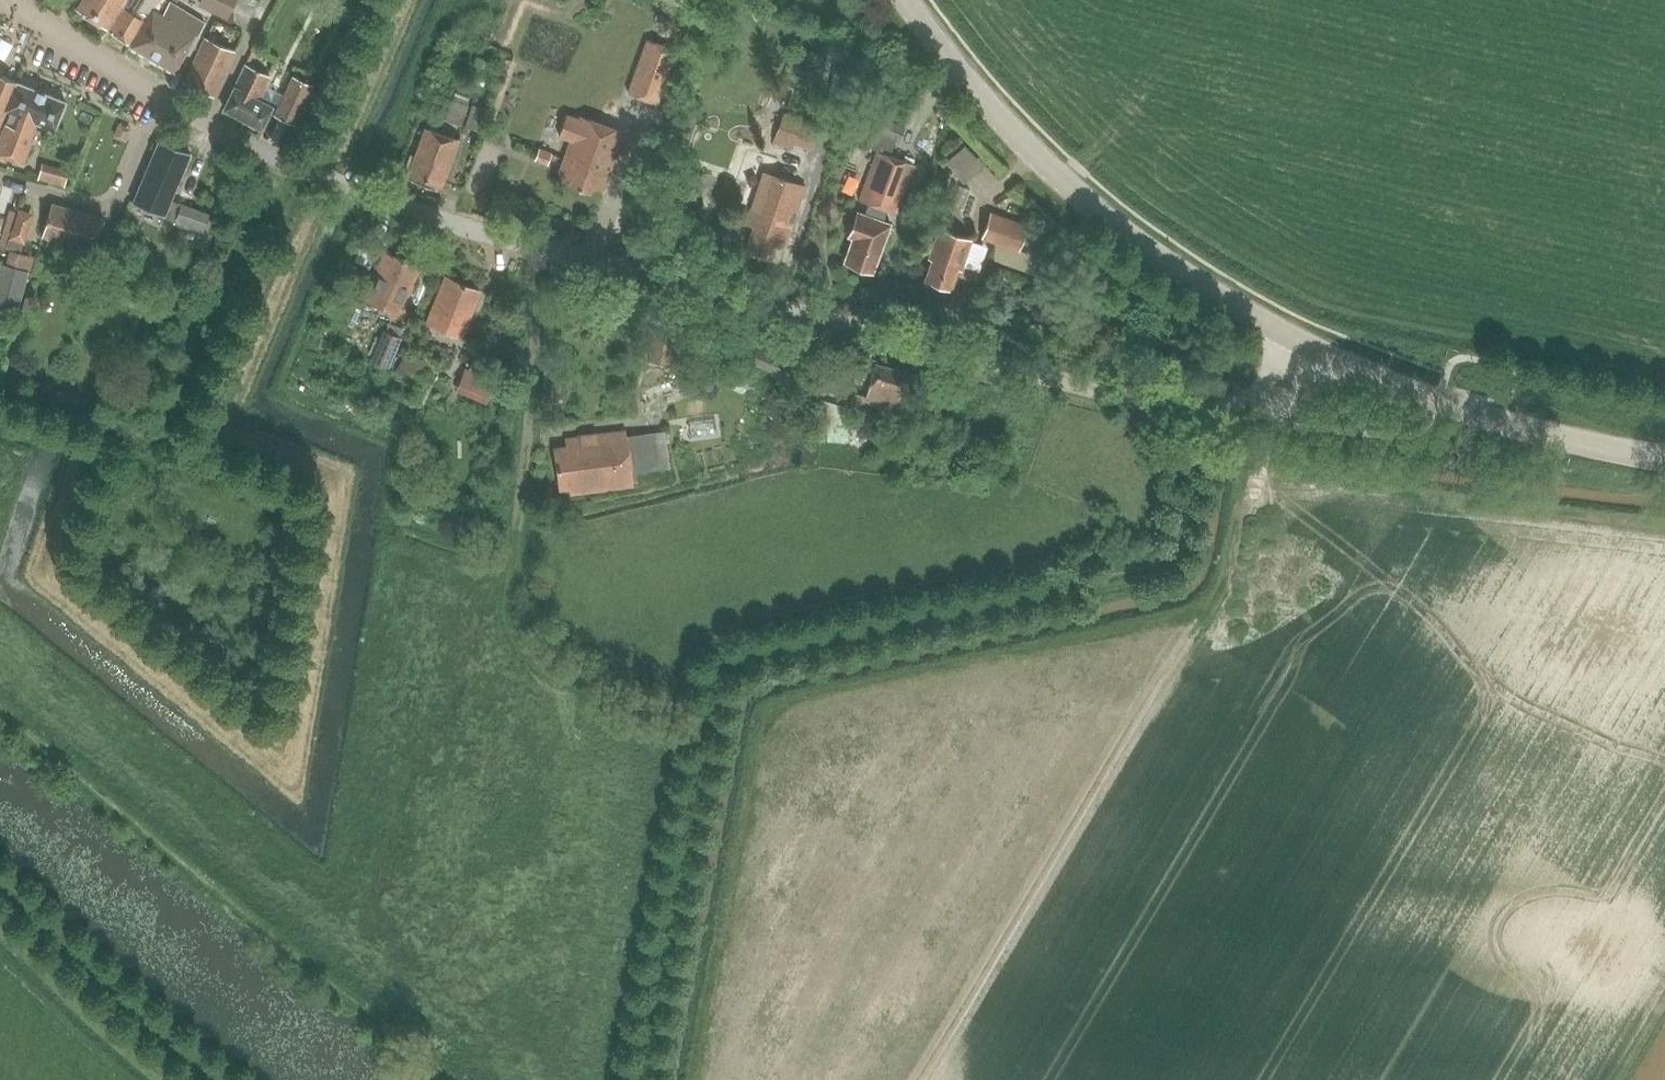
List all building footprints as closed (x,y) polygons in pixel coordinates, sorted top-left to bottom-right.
[(76,12),(106,31),(124,0),(83,0),(76,12)] [(106,31),(128,46),(156,0),(124,0),(106,31)] [(236,0),(200,0),(197,6),(227,20),(236,0)] [(165,44),(184,13),(167,3),(160,15),(151,9),(128,46),(157,64),(169,47),(165,44)] [(185,51),(202,24),(184,13),(165,44),(169,47),(157,64),(170,72),(183,49),(185,51)] [(211,96),(232,52),(204,38),(182,82),(211,96)] [(675,49),(645,38),(625,92),(655,103),(675,49)] [(242,65),(221,110),(261,129),(271,107),(256,100),(267,77),(242,65)] [(4,110),(16,82),(0,76),(0,121),(4,110)] [(294,124),(311,85),(291,76),(273,115),(294,124)] [(4,110),(10,113),(0,138),(0,155),(21,164),(38,124),(53,130),(64,101),(16,82),(4,110)] [(459,125),(466,103),(450,98),(443,119),(459,125)] [(477,131),(484,109),(471,105),(465,127),(477,131)] [(810,150),(820,125),(783,112),(771,143),(790,150),(793,144),(810,150)] [(575,118),(563,114),(555,134),(568,139),(555,173),(567,177),(565,183),(586,191),(588,185),(600,189),(611,159),(607,157),(610,147),(614,148),(621,131),(576,115),(575,118)] [(874,150),(857,199),(895,213),(913,162),(891,154),(896,139),(899,141),(905,126),(880,117),(868,147),(874,150)] [(130,130),(119,125),(114,136),(125,141),(130,130)] [(440,189),(457,139),(422,127),(413,155),(408,153),(402,169),(406,170),(404,176),(440,189)] [(970,182),(990,162),(970,141),(949,161),(970,182)] [(156,144),(132,205),(134,206),(132,209),(141,213),(136,224),(168,238),(174,224),(185,229),(186,224),(204,231),(210,214),(171,200),(188,156),(156,144)] [(544,163),(548,153),(535,148),(531,158),(544,163)] [(66,171),(38,163),(33,179),(61,187),(66,171)] [(801,185),(759,171),(741,225),(749,227),(741,251),(767,259),(773,243),(781,246),(801,185)] [(870,271),(888,222),(879,219),(883,210),(864,203),(860,212),(854,210),(845,234),(850,235),(841,261),(870,271)] [(87,262),(102,220),(49,204),(38,237),(47,239),(43,250),(87,262)] [(35,214),(19,209),(9,239),(25,244),(35,214)] [(990,212),(981,238),(1018,251),(1028,225),(990,212)] [(958,266),(969,236),(938,225),(927,255),(931,257),(924,277),(948,285),(955,265),(958,266)] [(401,315),(421,267),(384,252),(363,300),(386,310),(384,316),(396,321),(399,314),(401,315)] [(25,272),(0,265),(0,307),(14,311),(25,272)] [(441,278),(423,324),(457,337),(475,292),(467,288),(450,281),(449,281),(441,278)] [(396,337),(399,330),(384,323),(380,330),(379,330),(366,359),(385,367),(397,338),(396,337)] [(652,327),(646,358),(670,363),(676,331),(652,327)] [(426,352),(446,359),(450,351),(429,343),(426,352)] [(416,388),(427,360),(399,349),(389,378),(416,388)] [(853,392),(848,409),(871,415),(873,404),(892,409),(902,369),(872,361),(863,395),(853,392)] [(486,404),(490,395),(493,397),(498,384),(495,383),(495,381),(484,376),(486,371),(470,364),(468,370),(464,369),(455,391),(486,404)] [(629,487),(628,482),(627,475),(664,468),(661,449),(658,430),(621,437),(619,428),(562,437),(563,444),(554,446),(547,447),(552,490),(563,488),(564,495),(629,487)]
